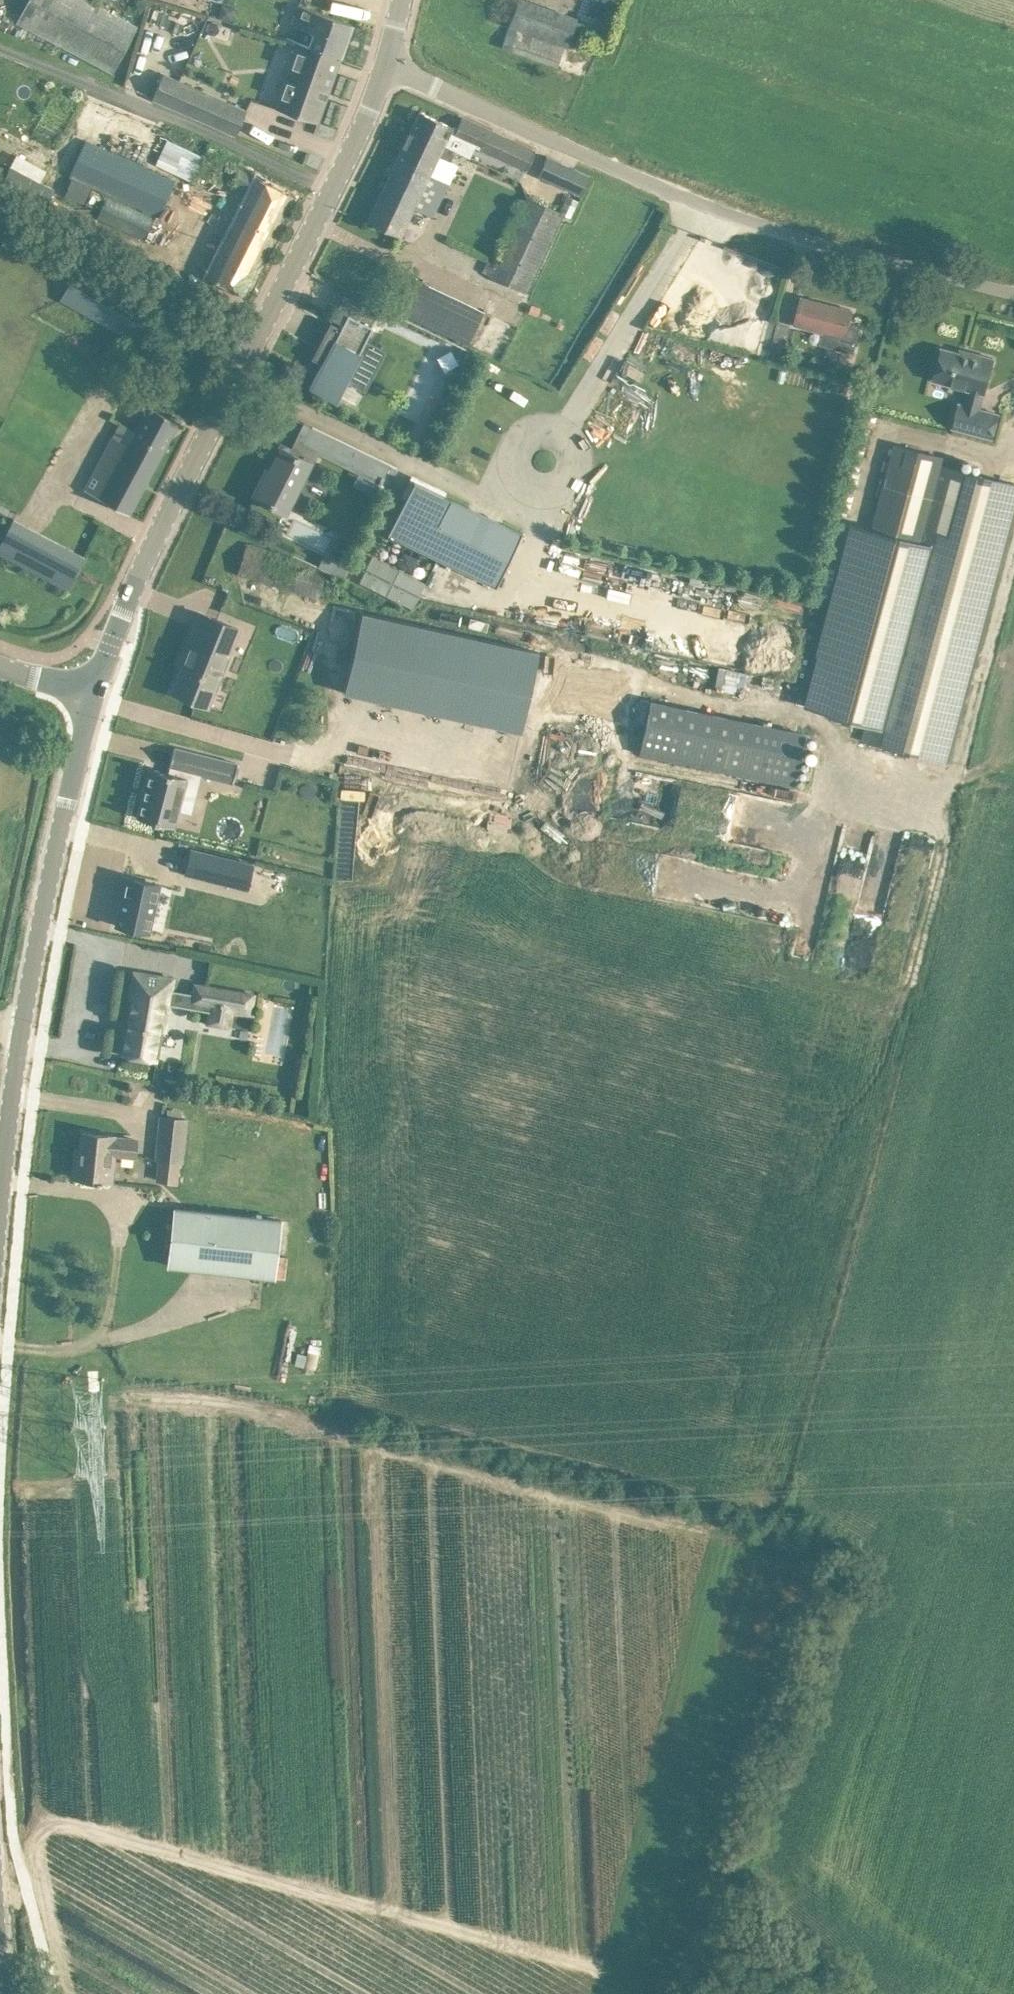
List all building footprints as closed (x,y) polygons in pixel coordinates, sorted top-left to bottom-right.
[(112,70),(135,27),(85,0),(30,0),(19,22),(112,70)] [(509,24),(566,45),(576,18),(525,0),(518,0),(509,24)] [(591,3),(586,13),(598,18),(603,8),(591,3)] [(314,31),(309,44),(341,56),(352,23),(298,4),(292,23),(314,31)] [(509,24),(501,46),(558,67),(566,45),(509,24)] [(297,43),(274,108),(317,123),(341,56),(309,44),(287,36),(286,40),(297,43)] [(164,73),(152,99),(235,135),(247,109),(164,73)] [(419,110),(411,128),(454,150),(455,149),(468,155),(472,145),(526,171),(535,150),(462,117),(457,128),(419,110)] [(450,159),(454,150),(411,128),(393,165),(445,187),(456,162),(450,159)] [(167,140),(156,163),(193,180),(204,156),(167,140)] [(85,141),(69,175),(159,216),(175,181),(85,141)] [(581,194),(589,175),(546,155),(537,174),(581,194)] [(393,165),(367,220),(400,235),(413,207),(426,179),(393,165)] [(208,277),(224,286),(242,294),(292,195),(240,169),(232,183),(236,185),(219,221),(233,227),(208,277)] [(106,196),(97,216),(145,238),(154,218),(106,196)] [(526,197),(496,263),(487,259),(482,271),(525,291),(561,213),(526,197)] [(79,266),(61,299),(136,341),(154,308),(79,266)] [(410,276),(395,309),(407,314),(423,282),(410,276)] [(803,297),(798,316),(796,325),(823,332),(823,336),(821,345),(854,353),(860,326),(847,323),(851,309),(803,297)] [(331,323),(308,367),(317,372),(310,387),(335,399),(353,364),(371,373),(382,352),(364,342),(372,326),(347,313),(340,328),(331,323)] [(633,347),(667,360),(675,339),(641,326),(633,347)] [(785,341),(774,337),(771,348),(783,351),(785,341)] [(942,347),(934,379),(970,389),(966,405),(960,403),(953,427),(992,437),(999,414),(980,408),(984,393),(985,393),(994,358),(970,351),(969,354),(942,347)] [(112,456),(92,493),(129,513),(178,421),(149,405),(135,430),(120,422),(108,445),(116,449),(112,456)] [(312,426),(305,442),(389,483),(397,467),(312,426)] [(809,704),(868,720),(863,737),(948,761),(1013,519),(1013,484),(941,464),(943,456),(896,444),(875,522),(858,517),(809,704)] [(266,468),(257,486),(253,496),(284,511),(289,502),(309,461),(281,447),(270,469),(266,468)] [(413,479),(387,533),(495,585),(521,531),(413,479)] [(14,521),(0,549),(0,557),(68,590),(85,556),(14,521)] [(245,542),(236,572),(316,595),(325,565),(245,542)] [(371,555),(359,581),(412,608),(425,581),(371,555)] [(361,611),(344,691),(520,730),(538,650),(361,611)] [(172,691),(190,699),(207,705),(238,627),(199,612),(182,656),(185,657),(172,691)] [(650,699),(639,752),(793,785),(804,730),(650,699)] [(174,747),(169,766),(174,767),(200,774),(233,782),(238,763),(174,747)] [(149,767),(136,816),(174,826),(179,809),(191,812),(195,797),(195,796),(183,793),(187,777),(173,773),(149,767)] [(191,848),(185,873),(246,888),(252,863),(191,848)] [(122,897),(116,925),(148,931),(158,884),(125,876),(120,897),(122,897)] [(134,970),(119,1053),(157,1060),(171,977),(134,970)] [(193,993),(191,1001),(211,1005),(232,1008),(248,1011),(251,992),(195,982),(193,993)] [(155,1158),(158,1159),(156,1181),(178,1183),(180,1161),(184,1161),(188,1117),(160,1114),(155,1158)] [(74,1176),(94,1179),(96,1179),(96,1182),(100,1182),(100,1179),(110,1180),(113,1154),(134,1156),(136,1139),(114,1136),(115,1135),(83,1132),(80,1159),(76,1159),(74,1176)] [(173,1205),(166,1266),(274,1278),(280,1217),(173,1205)]
